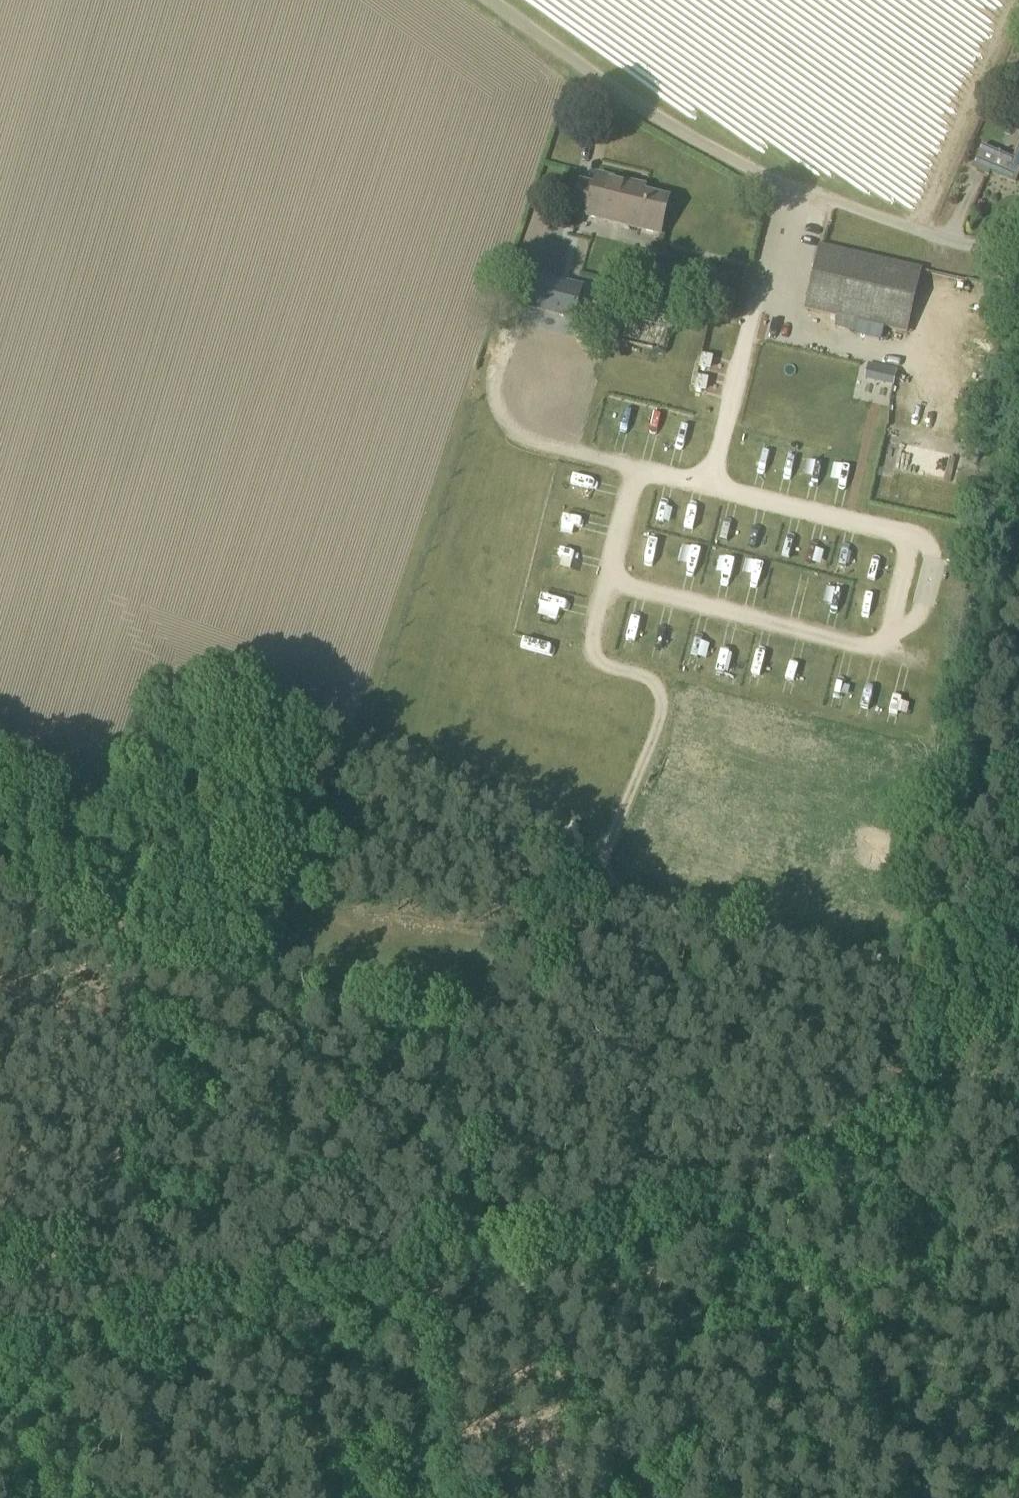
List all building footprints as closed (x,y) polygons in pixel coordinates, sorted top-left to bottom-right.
[(1015,158),(983,145),(973,169),(989,175),(991,172),(1016,183),(1018,176),(1018,147),(1015,158)] [(635,192),(637,186),(598,176),(596,187),(581,183),(573,214),(660,236),(669,201),(635,192)] [(905,339),(917,289),(921,269),(821,247),(806,310),(856,322),(884,328),(890,329),(889,335),(905,339)] [(535,267),(528,298),(576,310),(584,279),(535,267)] [(600,295),(591,334),(592,334),(661,350),(670,311),(600,295)] [(885,401),(893,361),(698,320),(690,360),(885,401)] [(854,332),(853,336),(881,343),(884,328),(856,322),(854,332)]
